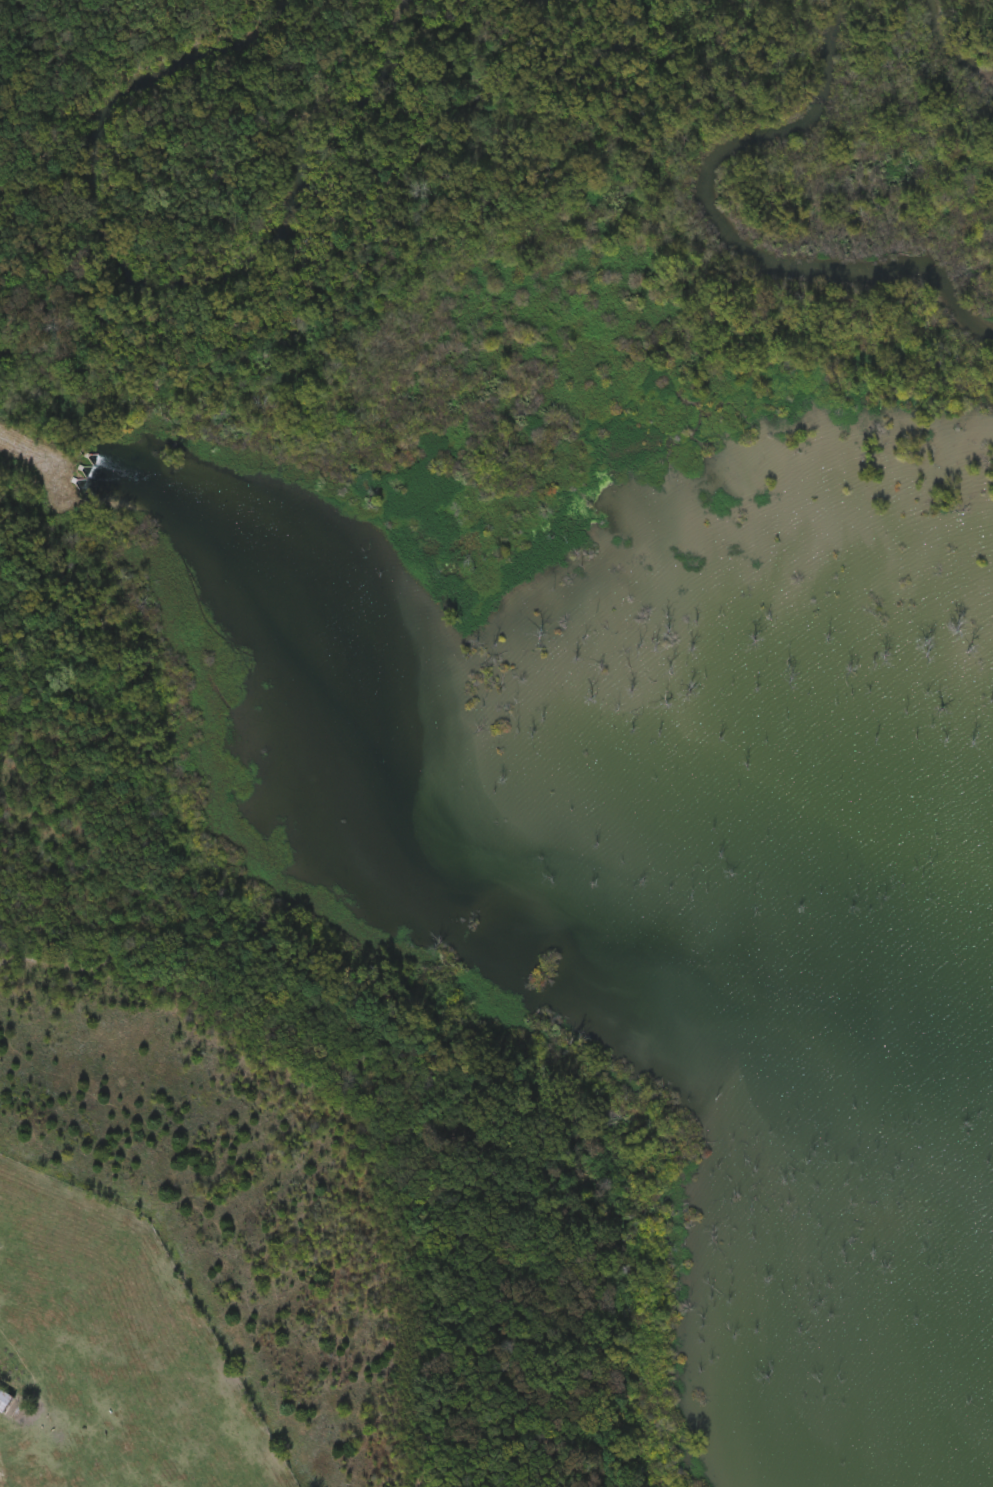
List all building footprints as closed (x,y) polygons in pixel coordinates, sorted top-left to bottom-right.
[(22,1423),(0,1410),(0,1387),(32,1406),(22,1423)]
